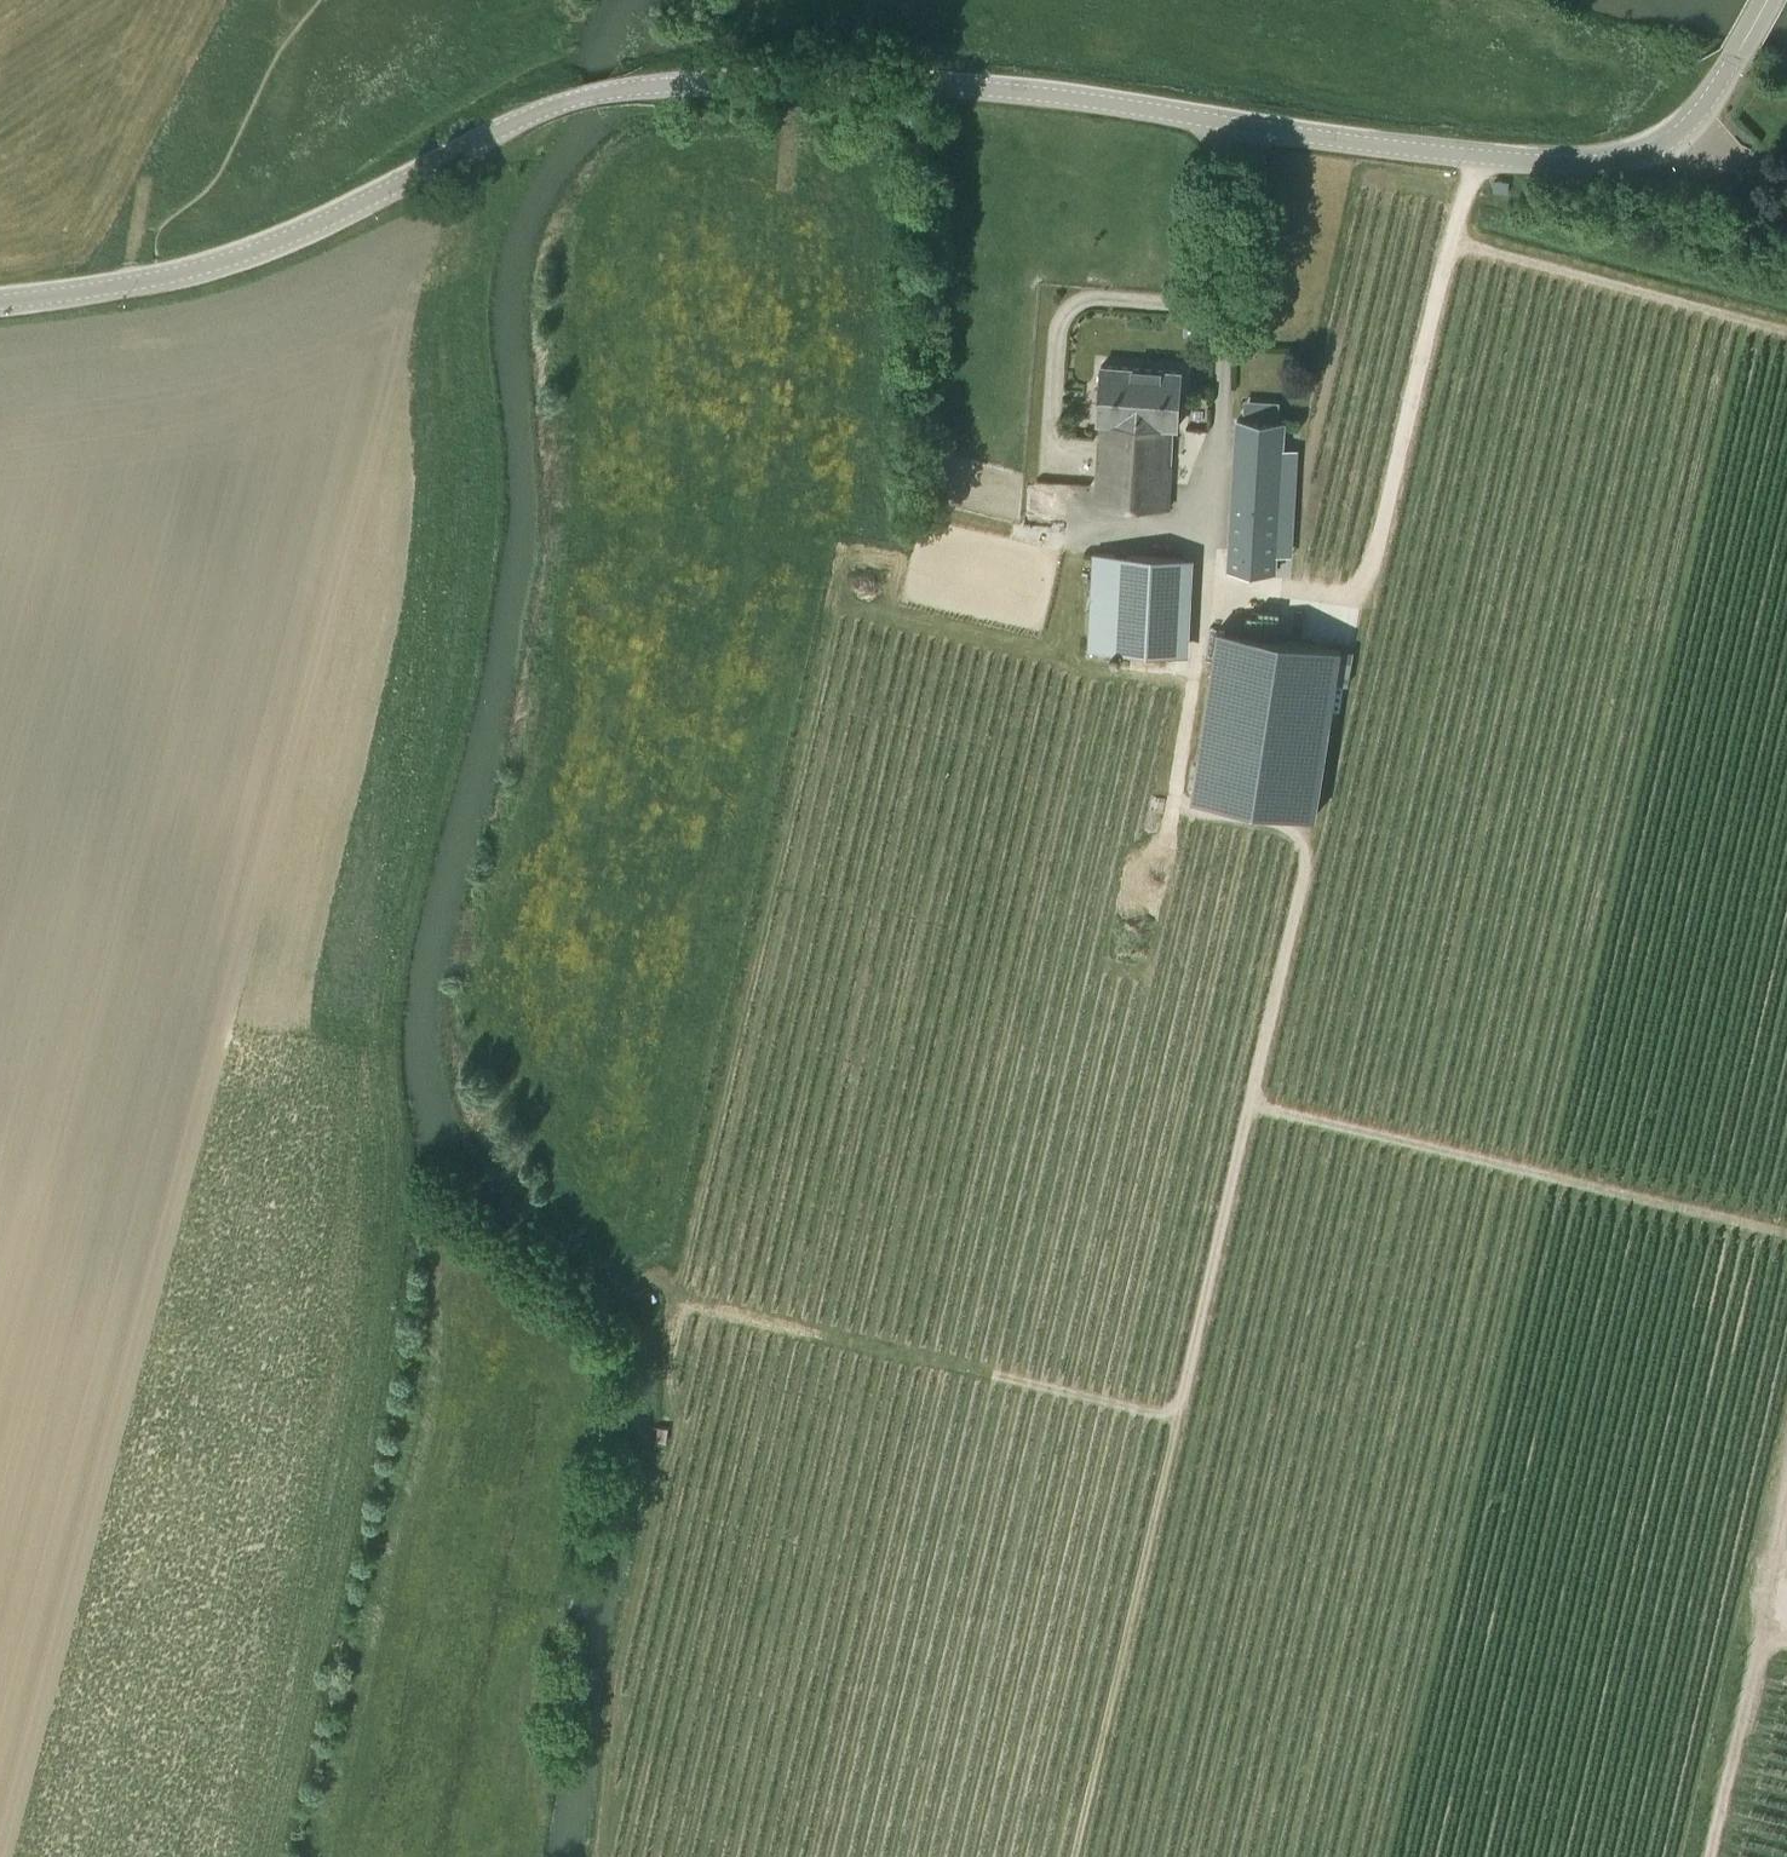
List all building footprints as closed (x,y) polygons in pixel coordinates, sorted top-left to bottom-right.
[(1099,424),(1096,461),(1135,463),(1137,427),(1132,425),(1133,403),(1135,403),(1136,396),(1141,396),(1143,368),(1101,364),(1096,424),(1099,424)] [(1182,371),(1143,368),(1141,396),(1136,396),(1135,403),(1133,403),(1132,425),(1137,427),(1135,463),(1096,461),(1094,505),(1172,510),(1175,464),(1172,464),(1174,429),(1178,430),(1182,371)] [(1228,569),(1275,572),(1284,422),(1237,418),(1228,569)] [(1044,497),(1043,508),(1079,513),(1081,502),(1044,497)] [(1190,655),(1195,557),(1092,552),(1087,650),(1190,655)] [(1314,817),(1335,683),(1347,684),(1351,660),(1339,658),(1341,648),(1218,629),(1192,797),(1314,817)]
